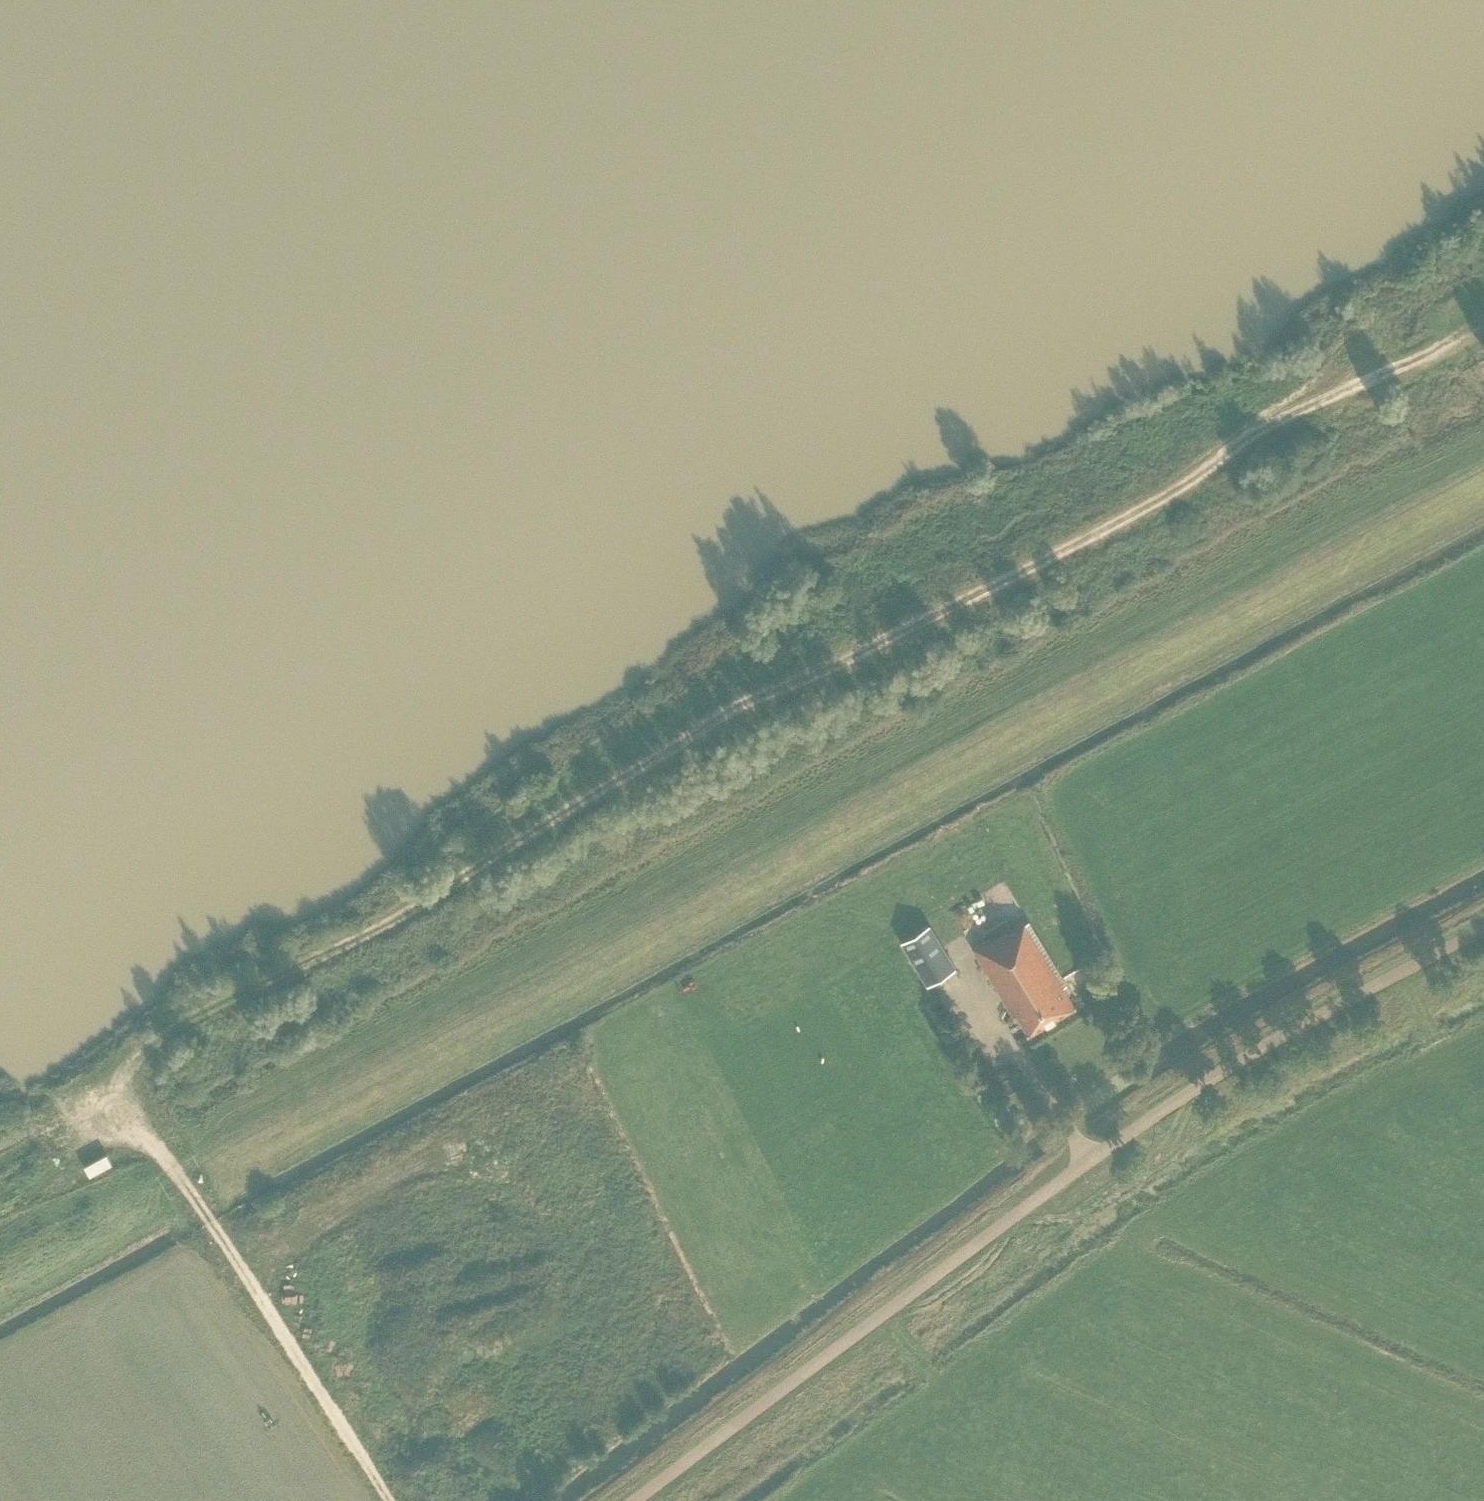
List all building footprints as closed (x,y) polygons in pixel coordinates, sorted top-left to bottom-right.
[(984,931),(989,938),(973,948),(1013,1016),(1017,1014),(1028,1033),(1075,1006),(1063,986),(1067,984),(1029,920),(1013,930),(1006,918),(984,931)] [(930,923),(901,940),(927,985),(956,967),(930,923)] [(1024,1119),(1021,1114),(1016,1117),(1019,1122),(1024,1119)]
